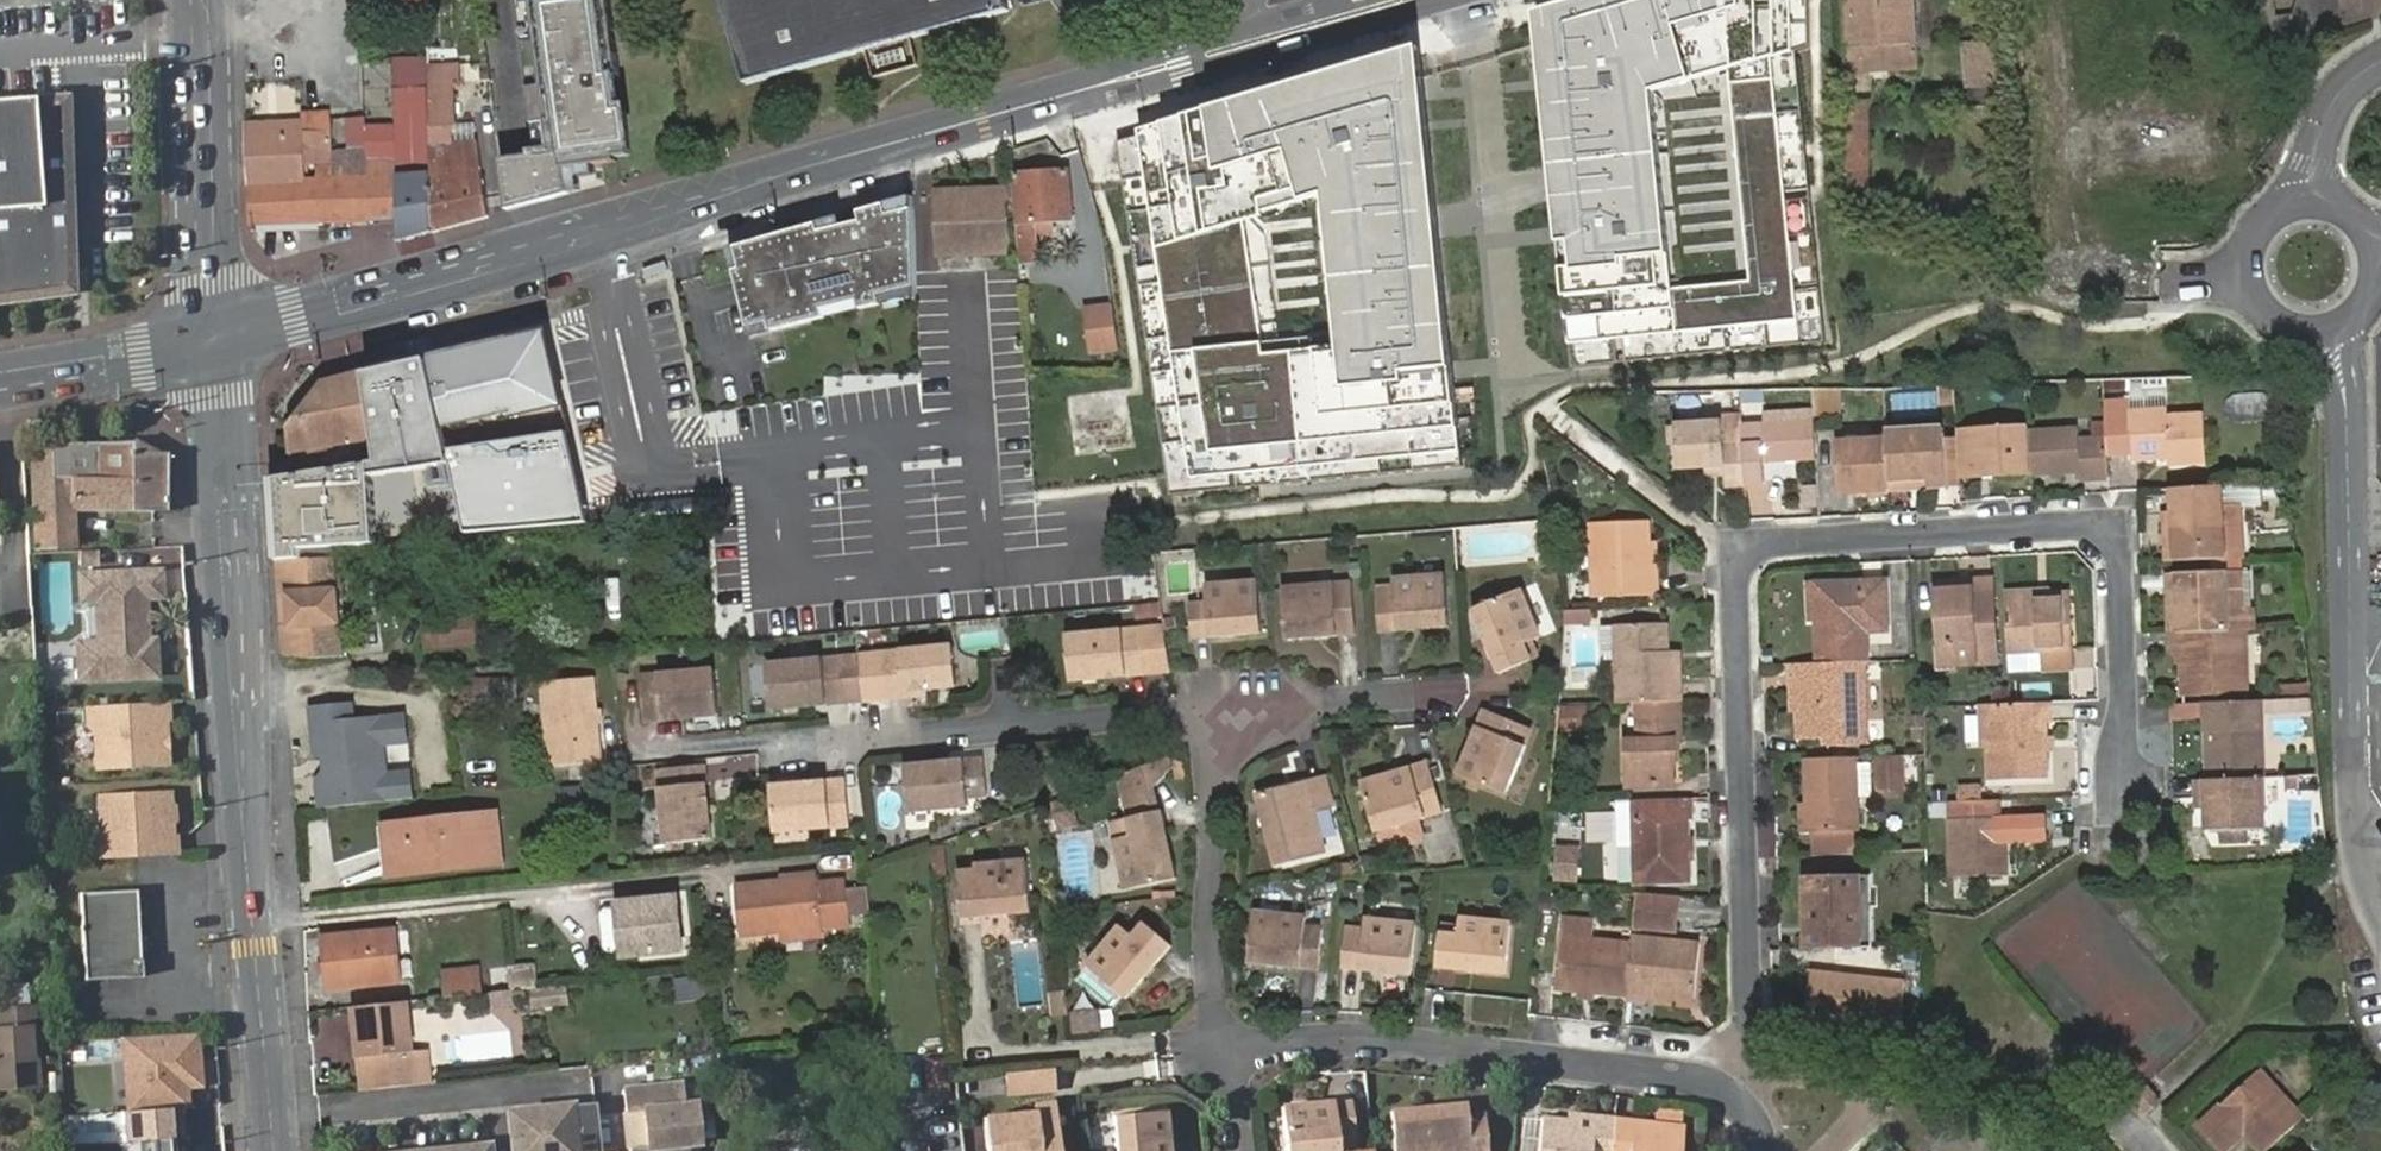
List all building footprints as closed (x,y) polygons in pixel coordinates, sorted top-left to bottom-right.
[(548,199),(581,190),(579,175),(584,174),(583,165),(617,160),(617,155),(631,154),(609,0),(518,0),(538,148),(529,149),(530,155),(501,159),(508,209),(548,199)] [(742,85),(1007,11),(1004,0),(718,0),(742,85)] [(1533,13),(1541,84),(1541,89),(1550,166),(1552,182),(1553,200),(1556,226),(1557,234),(1560,257),(1561,273),(1563,287),(1566,314),(1566,319),(1569,344),(1571,367),(1825,341),(1796,52),(1811,47),(1810,0),(1577,0),(1533,13)] [(1850,72),(1918,69),(1914,0),(1847,0),(1850,72)] [(1962,47),(1965,87),(1997,86),(2002,85),(1998,44),(1962,47)] [(1143,136),(1121,142),(1173,494),(1465,468),(1465,451),(1457,372),(1442,222),(1429,95),(1425,51),(1192,121),(1168,128),(1143,136)] [(422,58),(397,60),(398,76),(423,74),(422,58)] [(455,60),(429,60),(430,86),(430,94),(457,93),(455,60)] [(396,87),(397,124),(399,159),(400,172),(432,171),(431,125),(430,94),(430,86),(396,87)] [(1997,86),(1965,87),(1966,98),(1998,97),(1997,86)] [(430,94),(431,125),(453,124),(477,123),(473,93),(457,93),(430,94)] [(73,296),(66,94),(0,100),(0,305),(73,296)] [(1872,172),(1869,115),(1869,103),(1846,104),(1850,173),(1872,172)] [(304,110),(305,119),(306,165),(333,164),(333,150),(332,109),(304,110)] [(347,117),(349,148),(368,146),(367,124),(367,116),(347,117)] [(305,119),(247,120),(250,182),(306,182),(306,165),(305,119)] [(397,124),(367,124),(368,146),(368,159),(399,159),(397,124)] [(432,229),(488,214),(479,141),(453,142),(453,124),(431,125),(432,171),(432,229)] [(306,182),(250,182),(252,226),(400,222),(400,172),(399,159),(368,159),(368,146),(349,148),(333,150),(333,164),(306,165),(306,182)] [(432,171),(400,172),(400,222),(401,239),(432,229),(432,171)] [(1016,174),(1021,260),(1039,259),(1037,231),(1055,231),(1054,220),(1071,218),(1067,171),(1016,174)] [(969,187),(974,255),(1007,254),(1004,186),(969,187)] [(933,189),(934,256),(974,255),(969,187),(933,189)] [(915,195),(732,248),(743,291),(754,334),(917,294),(917,272),(915,195)] [(671,264),(669,261),(660,265),(647,270),(649,277),(672,268),(671,264)] [(1096,350),(1118,347),(1114,306),(1091,310),(1096,350)] [(454,464),(470,533),(592,527),(573,431),(547,330),(453,350),(427,356),(426,357),(427,361),(454,464)] [(427,361),(365,377),(376,445),(379,464),(371,464),(373,480),(454,464),(427,361)] [(365,377),(364,371),(322,379),(289,429),(292,459),(345,449),(376,445),(365,377)] [(1954,379),(1941,380),(1942,402),(1955,401),(1954,379)] [(1031,385),(1034,424),(1093,420),(1090,381),(1031,385)] [(2135,408),(2138,458),(2176,456),(2177,463),(2212,461),(2209,411),(2174,413),(2173,406),(2135,408)] [(1745,476),(1742,423),(1725,423),(1724,415),(1677,416),(1680,462),(1708,460),(1727,458),(1727,466),(1728,480),(1745,478),(1745,476)] [(1816,453),(1815,416),(1742,419),(1742,423),(1745,476),(1767,475),(1766,456),(1816,453)] [(1942,424),(1883,427),(1884,434),(1886,478),(1926,476),(1927,485),(1944,484),(1942,424)] [(2030,429),(2030,424),(2023,425),(2027,470),(2034,469),(2030,429)] [(2023,425),(1957,427),(1959,465),(2000,463),(2001,471),(2026,470),(2027,470),(2023,425)] [(2114,475),(2111,437),(2085,438),(2084,427),(2030,429),(2034,469),(2086,466),(2087,476),(2114,475)] [(1837,489),(1886,487),(1886,478),(1884,434),(1835,437),(1837,489)] [(1036,476),(1139,477),(1139,438),(1037,437),(1036,476)] [(130,444),(34,445),(37,544),(73,542),(72,509),(130,509),(130,444)] [(130,509),(144,509),(167,508),(165,451),(143,450),(143,444),(130,444),(130,509)] [(1727,458),(1708,460),(1709,467),(1727,466),(1727,458)] [(2000,463),(1959,465),(1960,473),(2001,471),(2000,463)] [(373,480),(371,464),(279,475),(285,560),(303,559),(303,548),(380,543),(373,480)] [(1886,478),(1886,487),(1927,485),(1926,476),(1886,478)] [(2244,505),(2243,483),(2225,484),(2226,506),(2244,505)] [(2226,506),(2225,484),(2174,486),(2175,510),(2176,528),(2174,528),(2169,528),(2170,548),(2247,545),(2244,505),(2226,506)] [(1649,569),(1648,539),(1647,518),(1591,519),(1595,591),(1655,590),(1655,568),(1649,569)] [(99,563),(97,548),(86,549),(87,563),(99,563)] [(338,557),(307,558),(313,657),(344,655),(338,557)] [(283,625),(284,659),(313,657),(307,558),(303,559),(285,560),(279,561),(281,595),(288,594),(291,624),(283,625)] [(156,571),(80,574),(82,607),(95,607),(95,642),(72,643),(73,681),(156,679),(155,641),(146,641),(145,604),(158,604),(156,571)] [(2174,574),(2174,594),(2185,593),(2186,632),(2234,631),(2251,631),(2255,631),(2255,609),(2244,609),(2243,572),(2233,573),(2174,574)] [(1379,633),(1405,631),(1404,625),(1421,625),(1421,630),(1449,628),(1445,575),(1394,579),(1395,586),(1376,588),(1379,633)] [(1936,589),(1939,645),(1953,645),(1954,663),(1995,661),(1990,578),(1969,579),(1970,587),(1936,589)] [(1935,580),(1936,589),(1970,587),(1969,579),(1935,580)] [(1233,629),(1233,633),(1262,631),(1258,581),(1208,584),(1209,602),(1190,603),(1193,636),(1218,634),(1217,630),(1233,629)] [(1285,637),(1312,636),(1312,632),(1330,630),(1330,634),(1355,633),(1351,582),(1282,587),(1285,637)] [(1817,621),(1819,663),(1867,661),(1865,629),(1865,623),(1884,622),(1883,582),(1862,583),(1862,586),(1815,588),(1817,621)] [(1809,621),(1817,621),(1815,588),(1807,588),(1809,621)] [(1492,646),(1487,648),(1498,673),(1536,658),(1529,640),(1537,637),(1519,589),(1470,608),(1480,633),(1485,630),(1492,646)] [(2073,591),(2004,594),(2008,655),(2043,654),(2045,675),(2077,672),(2073,591)] [(2174,594),(2175,633),(2179,632),(2186,632),(2185,593),(2174,594)] [(288,594),(281,595),(283,625),(291,624),(288,594)] [(1162,602),(1137,602),(1137,619),(1162,618),(1162,602)] [(1567,628),(1599,624),(1597,606),(1565,610),(1567,628)] [(398,622),(399,649),(426,647),(426,644),(454,642),(468,641),(465,615),(450,616),(442,616),(423,618),(423,621),(398,622)] [(973,656),(1011,650),(1006,617),(968,622),(973,656)] [(1616,625),(1618,702),(1637,701),(1648,701),(1678,700),(1678,680),(1673,681),(1672,661),(1667,662),(1665,623),(1616,625)] [(1480,633),(1487,648),(1492,646),(1485,630),(1480,633)] [(1120,673),(1121,679),(1144,677),(1140,631),(1063,638),(1067,685),(1103,681),(1103,674),(1120,673)] [(2251,631),(2234,631),(2186,632),(2179,632),(2180,655),(2187,655),(2187,664),(2189,699),(2251,697),(2251,631)] [(1953,645),(1939,645),(1940,664),(1954,663),(1953,645)] [(954,648),(886,654),(890,701),(908,699),(907,690),(958,686),(954,648)] [(821,699),(821,707),(845,705),(841,659),(768,665),(771,711),(804,708),(804,701),(821,699)] [(1819,663),(1797,663),(1798,684),(1803,683),(1805,710),(1798,710),(1800,739),(1828,739),(1828,745),(1871,745),(1867,661),(1819,663)] [(1798,684),(1797,663),(1788,664),(1790,711),(1798,710),(1805,710),(1803,683),(1798,684)] [(681,714),(682,721),(718,719),(713,671),(643,676),(646,723),(664,722),(664,716),(681,714)] [(546,687),(553,763),(605,759),(597,682),(546,687)] [(89,704),(90,723),(97,728),(99,768),(169,764),(165,699),(89,704)] [(804,708),(821,707),(821,699),(804,701),(804,708)] [(354,700),(313,703),(314,720),(321,719),(356,716),(354,700)] [(1680,740),(1678,700),(1648,701),(1648,709),(1638,709),(1638,741),(1627,741),(1629,784),(1673,783),(1670,741),(1680,740)] [(1648,701),(1637,701),(1638,709),(1648,709),(1648,701)] [(2266,717),(2266,702),(2228,703),(2228,718),(2266,717)] [(1589,703),(1566,703),(1567,727),(1590,726),(1589,703)] [(2056,726),(2056,703),(2012,704),(1992,705),(1993,751),(1994,785),(2050,783),(2049,727),(2056,726)] [(1992,705),(1983,706),(1984,751),(1993,751),(1992,705)] [(1473,753),(1468,751),(1458,776),(1507,795),(1526,744),(1523,742),(1529,728),(1484,710),(1474,735),(1479,737),(1473,753)] [(356,716),(321,719),(323,746),(333,755),(334,767),(322,785),(324,806),(366,803),(368,803),(415,799),(413,772),(391,773),(380,765),(379,750),(387,741),(410,738),(407,712),(356,716)] [(1925,714),(1912,714),(1912,739),(1925,739),(1925,714)] [(1982,716),(1967,716),(1967,746),(1982,746),(1982,716)] [(2222,782),(2268,781),(2266,717),(2228,718),(2214,719),(2215,754),(2221,755),(2222,782)] [(1474,735),(1468,751),(1473,753),(1479,737),(1474,735)] [(1904,791),(1902,757),(1879,758),(1880,791),(1904,791)] [(1860,831),(1857,759),(1808,760),(1810,803),(1812,833),(1813,852),(1856,850),(1855,831),(1860,831)] [(985,760),(966,762),(967,769),(949,772),(948,764),(910,768),(912,814),(972,810),(972,801),(988,800),(985,760)] [(1389,777),(1388,773),(1364,780),(1378,830),(1445,812),(1430,761),(1397,771),(1398,775),(1389,777)] [(967,769),(966,762),(948,764),(949,772),(967,769)] [(661,777),(708,772),(707,766),(661,772),(661,777)] [(1073,789),(1071,771),(1053,773),(1055,791),(1073,789)] [(709,789),(708,772),(661,777),(668,846),(714,842),(711,806),(703,806),(702,790),(709,789)] [(1286,788),(1285,782),(1256,790),(1277,865),(1327,852),(1314,808),(1332,803),(1324,772),(1293,779),(1295,786),(1286,788)] [(846,779),(828,781),(829,788),(808,791),(807,784),(770,788),(774,834),(850,827),(846,779)] [(1293,779),(1285,782),(1286,788),(1295,786),(1293,779)] [(829,788),(828,781),(807,784),(808,791),(829,788)] [(2270,832),(2268,781),(2222,782),(2215,782),(2203,783),(2203,803),(2212,803),(2213,811),(2213,833),(2270,832)] [(1960,788),(1959,803),(1980,802),(1983,802),(1983,787),(1960,788)] [(711,806),(709,789),(702,790),(703,806),(711,806)] [(163,856),(179,855),(176,790),(105,794),(108,833),(102,840),(103,858),(163,856)] [(1075,792),(1050,801),(1052,829),(1078,826),(1075,792)] [(1686,800),(1635,802),(1637,883),(1688,881),(1686,800)] [(2004,879),(2002,802),(1983,802),(1980,802),(1959,803),(1953,803),(1954,881),(2004,879)] [(1804,834),(1812,833),(1810,803),(1803,804),(1804,834)] [(2203,811),(2213,811),(2212,803),(2203,803),(2203,804),(2203,811)] [(385,824),(389,864),(448,858),(449,868),(499,862),(495,813),(385,824)] [(1165,838),(1171,837),(1166,813),(1116,821),(1128,891),(1179,881),(1173,854),(1168,855),(1165,838)] [(1173,854),(1171,837),(1165,838),(1168,855),(1173,854)] [(1559,843),(1555,868),(1576,872),(1579,845),(1559,843)] [(448,858),(389,864),(390,873),(449,868),(448,858)] [(964,918),(1033,911),(1028,860),(977,866),(977,870),(959,872),(964,918)] [(1576,872),(1555,868),(1554,877),(1575,880),(1576,872)] [(1814,949),(1874,946),(1873,876),(1812,879),(1814,949)] [(820,878),(786,881),(739,886),(744,936),(786,932),(824,929),(850,926),(847,883),(821,885),(820,878)] [(856,914),(872,913),(870,885),(853,887),(856,914)] [(141,974),(135,886),(80,890),(86,978),(141,974)] [(681,894),(622,899),(627,953),(686,948),(681,894)] [(1626,991),(1625,999),(1646,1001),(1647,991),(1674,995),(1694,998),(1702,942),(1678,939),(1683,901),(1638,897),(1633,933),(1632,941),(1626,991)] [(1295,963),(1295,969),(1320,971),(1323,927),(1305,925),(1306,916),(1255,913),(1251,965),(1278,967),(1279,962),(1295,963)] [(1482,961),(1481,967),(1482,967),(1508,969),(1514,919),(1461,913),(1460,921),(1442,920),(1438,963),(1466,965),(1466,959),(1482,961)] [(1556,982),(1626,991),(1632,941),(1592,935),(1595,917),(1564,913),(1562,931),(1556,982)] [(1344,964),(1370,966),(1371,961),(1387,964),(1387,968),(1413,970),(1417,919),(1367,916),(1366,925),(1349,924),(1348,923),(1344,964)] [(1128,997),(1145,977),(1142,974),(1153,961),(1156,963),(1173,944),(1145,921),(1135,933),(1122,923),(1088,964),(1090,965),(1128,997)] [(337,985),(401,977),(401,974),(416,972),(414,952),(399,953),(395,928),(332,934),(337,985)] [(824,929),(786,932),(787,940),(825,936),(824,929)] [(1142,974),(1145,977),(1156,963),(1153,961),(1142,974)] [(442,973),(445,998),(484,994),(481,968),(442,973)] [(1810,1020),(1901,1030),(1905,984),(1816,974),(1810,1020)] [(29,981),(5,984),(8,1003),(32,1000),(29,981)] [(569,986),(531,989),(532,1007),(571,1004),(569,986)] [(1647,991),(1646,1001),(1660,1003),(1672,1005),(1673,1004),(1674,995),(1647,991)] [(415,1049),(411,1002),(377,1005),(358,1006),(361,1044),(370,1044),(371,1057),(362,1057),(364,1089),(435,1081),(431,1048),(415,1049)] [(8,1073),(9,1085),(33,1083),(28,1027),(33,1027),(31,1006),(0,1009),(0,1074),(8,1073)] [(1076,1009),(1078,1033),(1105,1032),(1104,1008),(1076,1009)] [(198,1033),(123,1037),(127,1111),(168,1108),(187,1106),(186,1086),(201,1085),(198,1033)] [(361,1044),(362,1057),(371,1057),(370,1044),(361,1044)] [(927,1093),(951,1093),(951,1057),(927,1057),(927,1093)] [(1052,1087),(1051,1066),(1006,1070),(1007,1091),(1052,1087)] [(0,1074),(0,1086),(9,1085),(8,1073),(0,1074)] [(2260,1150),(2275,1150),(2305,1121),(2260,1074),(2202,1132),(2220,1150),(2232,1150),(2247,1138),(2260,1150)] [(2147,1087),(2133,1099),(2147,1114),(2161,1102),(2147,1087)] [(624,1095),(627,1115),(643,1113),(647,1145),(629,1147),(629,1150),(685,1150),(684,1141),(696,1140),(692,1100),(680,1101),(678,1089),(624,1095)] [(1308,1097),(1283,1100),(1288,1150),(1304,1150),(1340,1147),(1339,1129),(1355,1127),(1351,1093),(1325,1096),(1325,1101),(1309,1103),(1308,1097)] [(1435,1099),(1435,1104),(1424,1105),(1424,1101),(1392,1105),(1397,1150),(1431,1150),(1442,1150),(1471,1146),(1472,1150),(1491,1150),(1487,1110),(1467,1113),(1465,1095),(1435,1099)] [(513,1150),(579,1150),(573,1101),(509,1107),(513,1150)] [(986,1150),(1060,1150),(1053,1101),(1032,1104),(1033,1109),(1034,1117),(1018,1119),(1013,1111),(982,1115),(986,1150)] [(1165,1134),(1164,1107),(1115,1111),(1117,1150),(1167,1150),(1163,1150),(1162,1134),(1165,1134)] [(168,1108),(127,1111),(122,1111),(124,1141),(136,1141),(151,1139),(152,1150),(168,1150),(167,1137),(171,1137),(168,1108)] [(1033,1109),(1013,1111),(1018,1119),(1034,1117),(1033,1109)] [(1594,1126),(1595,1115),(1571,1112),(1571,1118),(1570,1123),(1594,1126)] [(1616,1116),(1595,1115),(1594,1126),(1570,1123),(1571,1118),(1545,1114),(1540,1150),(1612,1150),(1616,1116)] [(1682,1125),(1616,1116),(1612,1150),(1679,1150),(1682,1125)] [(171,1137),(167,1137),(168,1150),(186,1150),(185,1136),(171,1137)] [(137,1150),(152,1150),(151,1139),(136,1141),(137,1150)] [(391,1150),(491,1150),(490,1141),(391,1150)]
